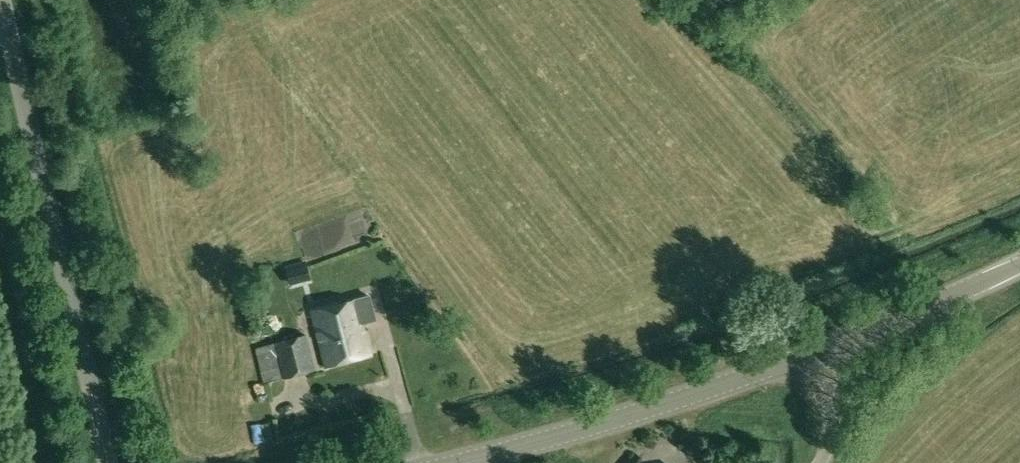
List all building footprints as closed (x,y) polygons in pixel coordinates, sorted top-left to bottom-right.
[(369,294),(311,311),(326,366),(371,353),(363,322),(376,319),(369,294)] [(316,370),(306,333),(274,342),(283,379),(316,370)]
